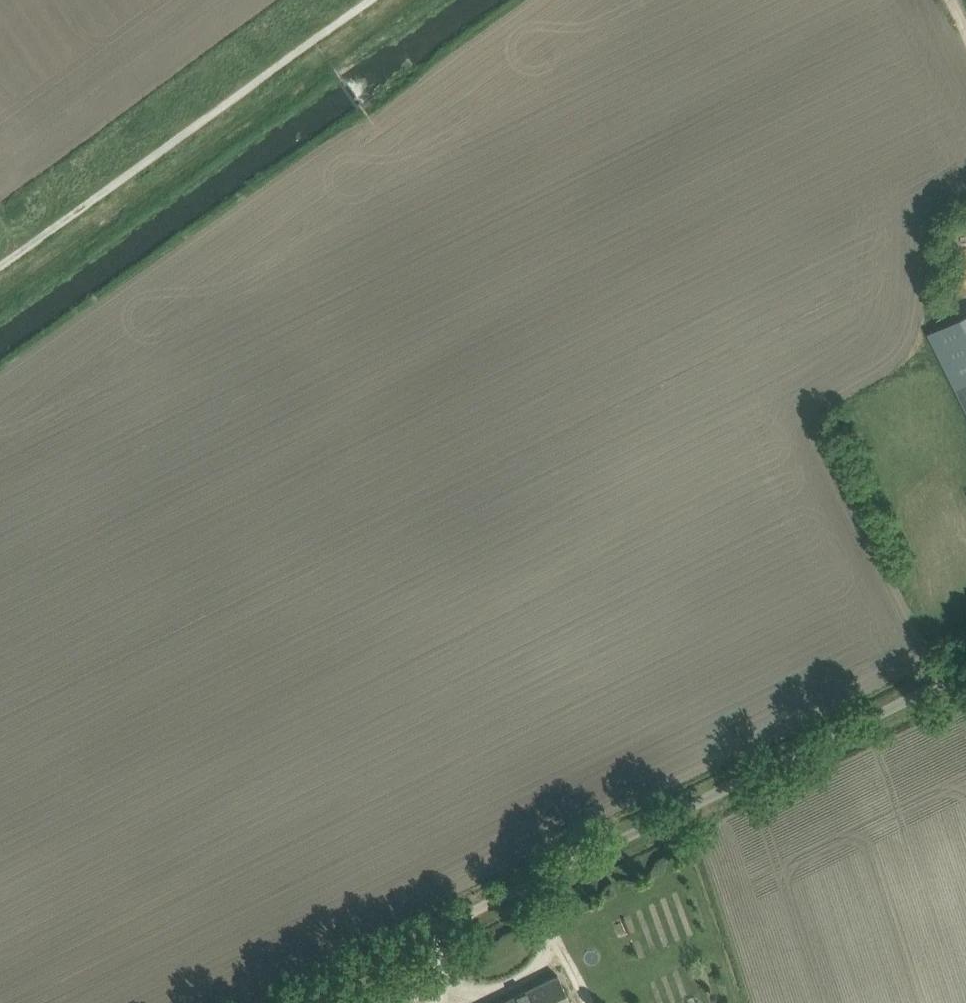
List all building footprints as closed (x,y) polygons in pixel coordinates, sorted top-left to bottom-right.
[(557,975),(525,990),(531,1002),(571,1002),(557,975)] [(525,990),(499,1002),(531,1002),(525,990)]
